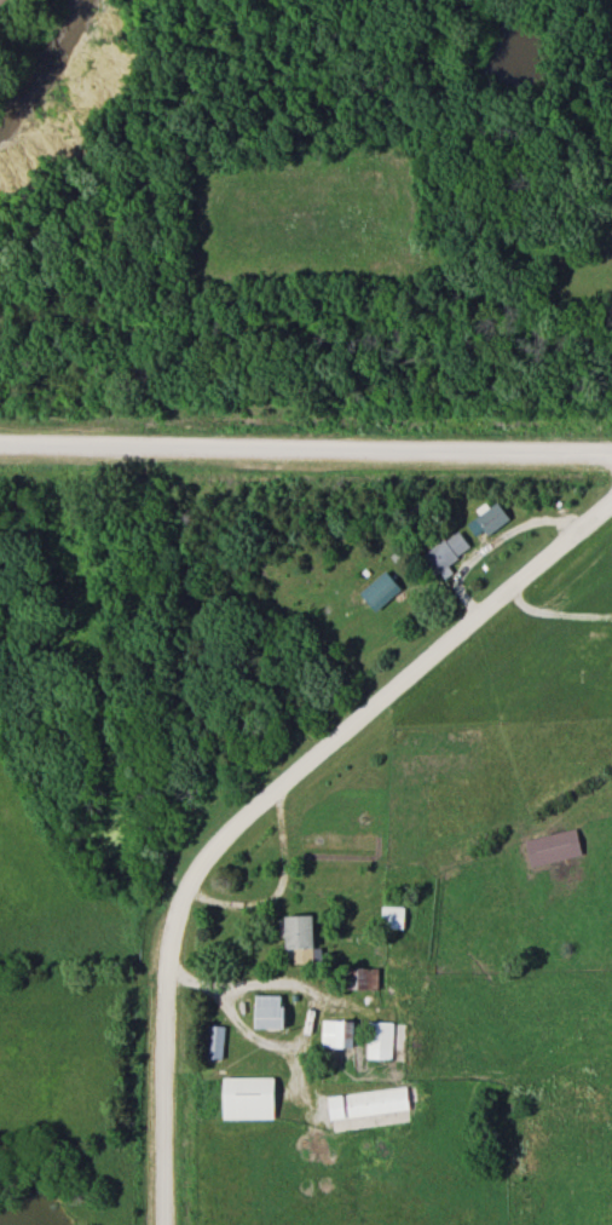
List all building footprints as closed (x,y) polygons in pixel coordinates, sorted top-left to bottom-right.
[(468,546),(453,527),(415,558),(430,577),(468,546)] [(356,593),(371,612),(397,591),(382,572),(356,593)] [(527,868),(579,857),(574,831),(522,841),(527,868)] [(377,930),(400,930),(400,907),(377,907),(377,930)] [(310,917),(281,917),(281,951),(290,951),(290,964),(310,964),(310,917)] [(251,1030),(279,1030),(279,996),(251,996),(251,1030)] [(219,1061),(223,1017),(207,1015),(202,1059),(219,1061)] [(334,1022),(320,1021),(319,1047),(333,1048),(334,1022)] [(390,1023),(364,1023),(364,1060),(390,1060),(390,1023)] [(340,1048),(349,1048),(349,1024),(340,1024),(340,1048)] [(270,1120),(270,1078),(219,1078),(219,1120),(270,1120)] [(406,1112),(403,1087),(323,1097),(326,1121),(406,1112)]
